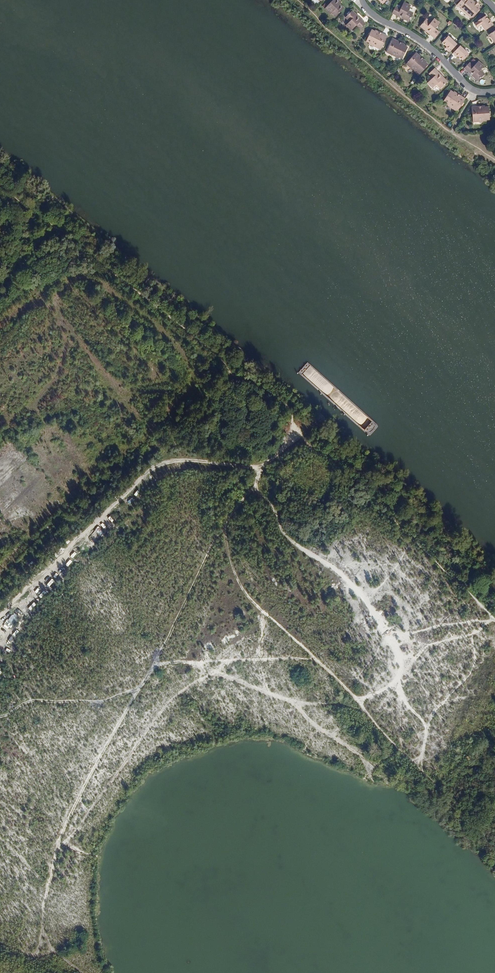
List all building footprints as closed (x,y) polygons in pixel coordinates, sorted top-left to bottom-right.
[(340,4),(338,3),(339,2),(338,0),(334,0),(325,9),(330,14),(331,13),(334,17),(343,8),(340,4)] [(478,6),(477,5),(477,6),(474,4),(475,3),(472,0),(461,0),(456,6),(471,18),(472,17),(474,14),(475,15),(477,14),(476,12),(479,9),(480,8),(478,6)] [(402,17),(410,21),(413,13),(408,10),(410,6),(403,2),(400,8),(395,6),(392,13),(401,18),(402,17)] [(366,23),(359,16),(358,17),(352,11),(345,17),(349,21),(345,25),(351,30),(356,25),(360,29),(366,23)] [(493,25),(491,22),(490,23),(489,21),(486,16),(485,17),(482,18),(478,21),(485,31),(493,25)] [(421,25),(427,31),(426,32),(434,38),(439,33),(435,29),(441,23),(435,18),(431,22),(427,18),(421,25)] [(377,33),(375,32),(371,30),(368,37),(366,42),(369,43),(375,46),(374,47),(380,50),(387,36),(381,34),(381,35),(377,33)] [(447,50),(450,52),(457,44),(448,36),(442,43),(446,47),(448,49),(447,50)] [(394,39),(387,52),(393,55),(394,54),(402,59),(409,47),(405,46),(399,43),(399,42),(394,39)] [(463,61),(469,54),(460,46),(453,54),(456,56),(457,55),(459,57),(463,61)] [(416,52),(406,64),(411,68),(412,68),(420,75),(429,65),(426,62),(423,60),(423,61),(420,58),(421,56),(416,52)] [(464,68),(472,75),(472,74),(479,80),(485,73),(481,69),(484,66),(478,60),(473,66),(470,62),(464,68)] [(447,82),(441,76),(442,76),(435,68),(430,74),(433,77),(427,83),(433,89),(436,85),(440,89),(447,82)] [(464,99),(460,96),(459,97),(456,95),(454,93),(451,91),(443,102),(452,107),(451,108),(456,112),(458,108),(460,109),(461,106),(460,105),(462,102),(464,99)] [(471,107),(472,122),(480,122),(479,120),(490,119),(489,106),(485,107),(482,107),(482,108),(478,108),(477,106),(471,107)]
